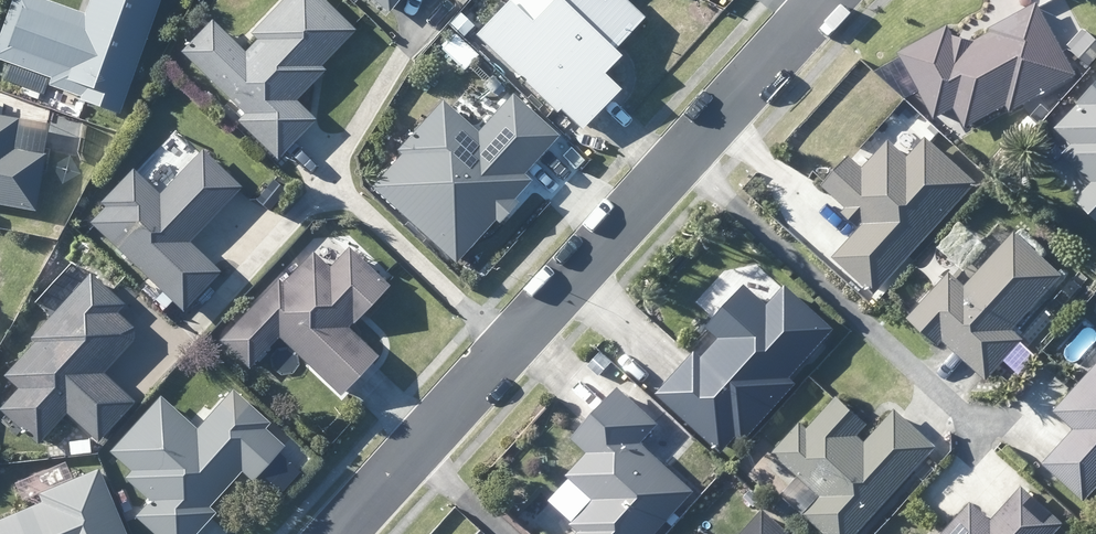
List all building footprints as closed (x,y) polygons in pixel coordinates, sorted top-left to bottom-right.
[(162,0),(90,0),(83,17),(36,0),(16,0),(0,44),(0,61),(52,80),(48,90),(120,116),(162,0)] [(249,36),(255,42),(244,55),(237,49),(210,24),(181,54),(246,115),(239,123),(277,159),(313,121),(294,103),(319,76),(314,71),(351,32),(318,0),(283,0),(249,36)] [(390,12),(400,0),(376,0),(390,12)] [(557,118),(561,113),(580,130),(617,90),(605,80),(622,62),(613,54),(643,20),(621,0),(608,0),(605,4),(600,0),(513,0),(474,42),(557,118)] [(1078,77),(1041,4),(994,34),(975,44),(959,39),(953,27),(903,51),(937,120),(962,107),(969,122),(1008,102),(1012,110),(1078,77)] [(1059,128),(1075,145),(1066,154),(1095,183),(1079,198),(1095,216),(1095,92),(1059,128)] [(536,164),(546,174),(563,190),(586,165),(557,138),(514,98),(477,137),(443,106),(396,158),(399,161),(373,189),(455,265),(497,219),(501,223),(517,205),(514,201),(529,185),(522,179),(536,164)] [(39,208),(49,152),(42,150),(18,146),(23,116),(0,112),(0,201),(39,208)] [(877,296),(977,185),(930,142),(913,161),(892,143),(867,170),(851,156),(821,189),(865,228),(837,259),(877,296)] [(163,176),(173,186),(161,199),(133,174),(88,223),(184,312),(219,275),(188,246),(240,189),(202,154),(191,166),(181,157),(163,176)] [(1016,333),(1065,277),(1016,234),(968,289),(952,275),(913,320),(944,347),(946,344),(989,381),(1025,341),(1016,333)] [(281,339),(339,395),(377,356),(349,329),(390,286),(349,247),(329,268),(317,257),(286,290),(279,282),(222,342),(251,370),(281,339)] [(92,277),(33,339),(36,343),(5,376),(17,387),(0,405),(0,410),(38,447),(68,414),(100,444),(138,404),(105,373),(134,342),(134,329),(120,314),(126,308),(92,277)] [(707,359),(700,353),(660,397),(728,459),(793,388),(786,382),(832,331),(787,291),(769,311),(746,291),(709,332),(715,337),(721,343),(707,359)] [(1056,415),(1076,433),(1044,468),(1086,505),(1095,494),(1095,371),(1056,415)] [(696,493),(643,443),(660,425),(622,391),(576,441),(591,453),(569,477),(596,501),(574,525),(581,533),(580,533),(659,533),(696,493)] [(122,477),(152,504),(137,520),(152,533),(195,533),(210,518),(206,514),(243,473),(252,482),(283,448),(261,428),(265,424),(233,395),(198,434),(161,401),(111,456),(128,471),(122,477)] [(827,533),(862,533),(939,450),(899,414),(870,446),(859,435),(869,425),(840,399),(811,430),(803,423),(775,454),(824,497),(807,516),(827,533)] [(95,473),(38,499),(41,505),(0,524),(0,533),(123,533),(95,473)] [(1024,490),(993,525),(972,507),(947,533),(1055,533),(1063,525),(1024,490)] [(764,512),(745,533),(790,533),(764,512)]
